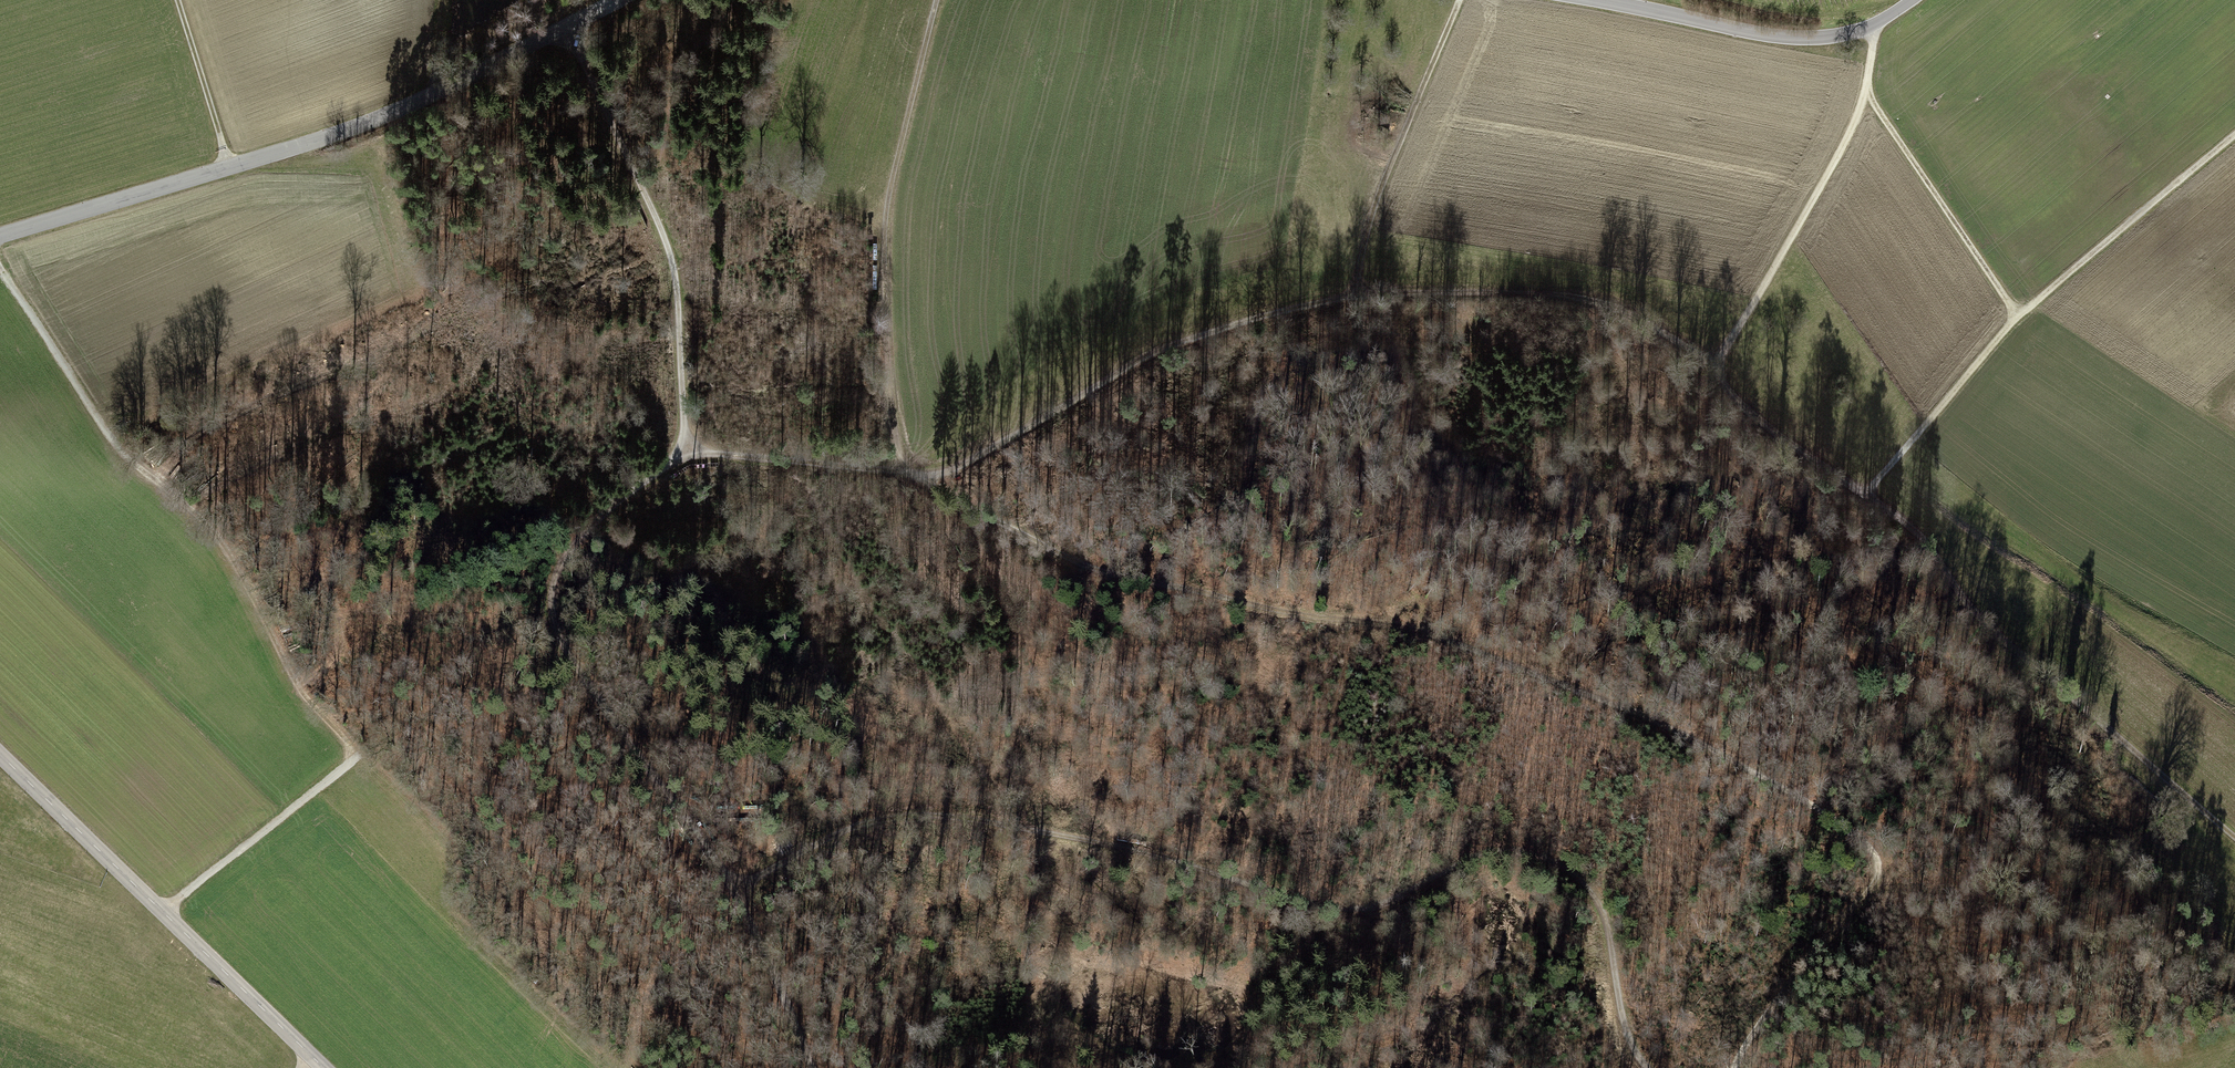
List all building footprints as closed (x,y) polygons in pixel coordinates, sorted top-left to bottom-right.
[(1389,129),(1381,125),(1377,133),(1386,137),(1389,129)] [(1685,689),(1673,685),(1667,699),(1679,704),(1685,689)]
